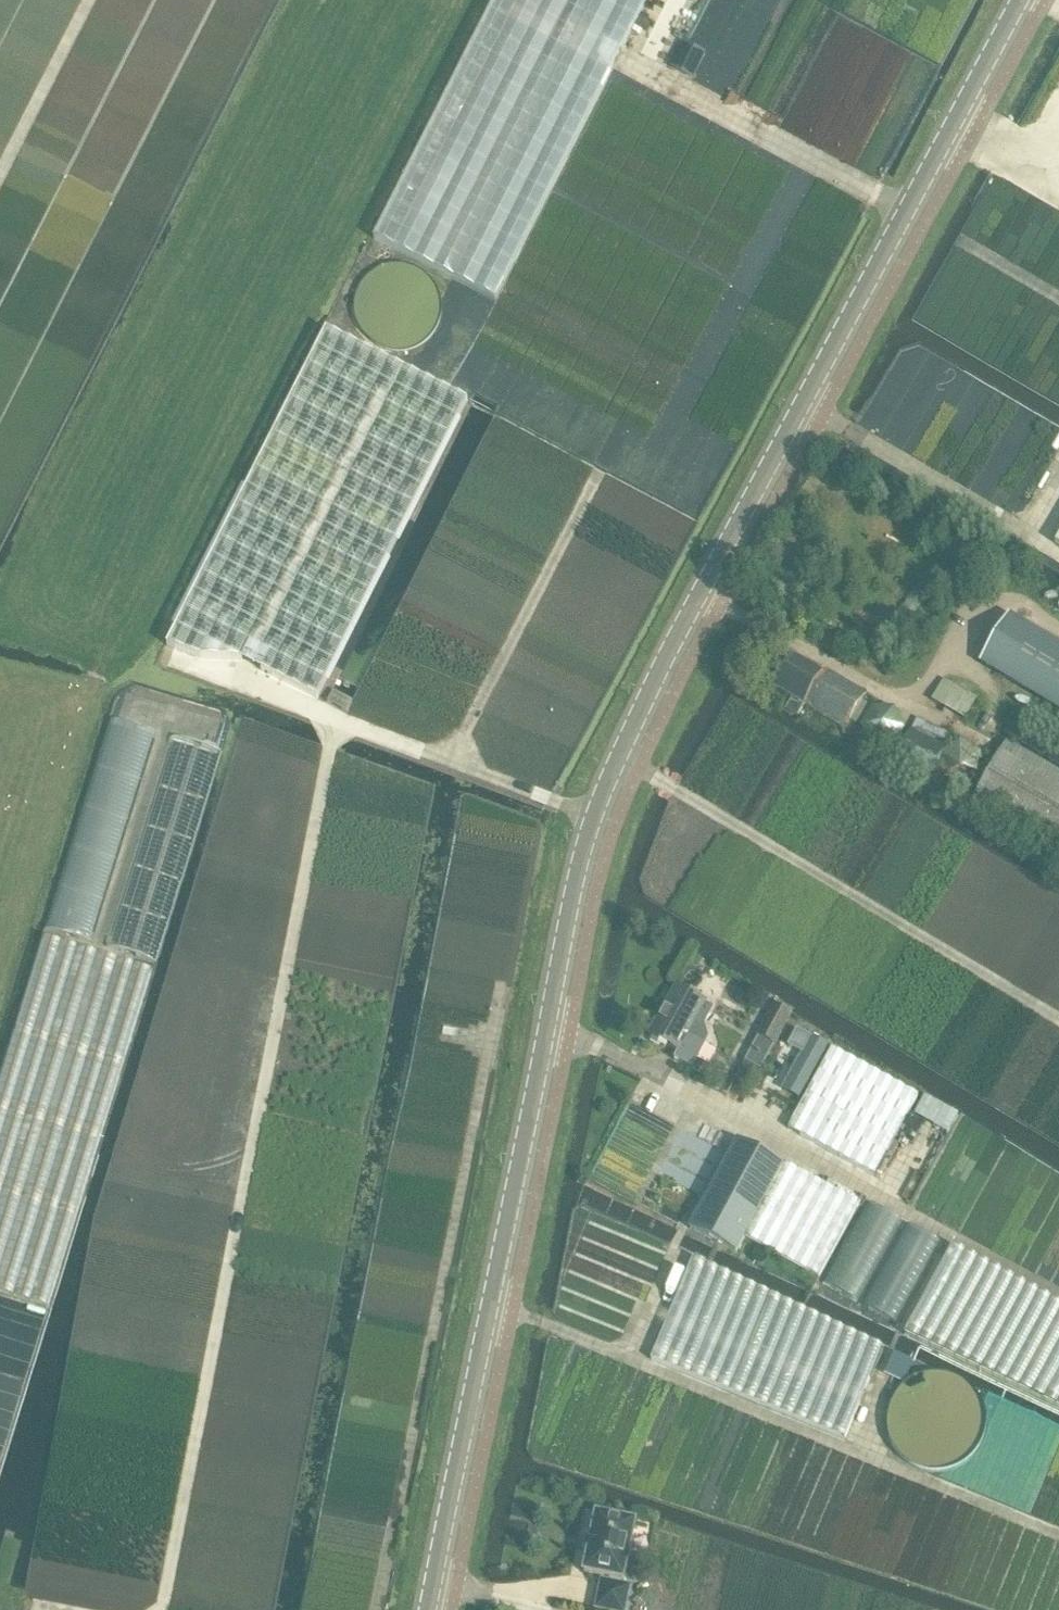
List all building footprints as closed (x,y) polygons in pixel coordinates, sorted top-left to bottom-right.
[(374,240),(495,301),(647,0),(495,0),(374,240)] [(692,78),(704,53),(685,43),(672,68),(692,78)] [(326,330),(167,646),(174,648),(201,658),(240,660),(318,699),(467,401),(326,330)] [(983,660),(1058,706),(1058,650),(1008,619),(983,660)] [(786,708),(799,716),(804,706),(817,713),(845,729),(851,717),(863,725),(862,736),(873,748),(895,749),(906,729),(894,708),(872,709),(861,701),(865,693),(823,669),(821,672),(791,656),(773,688),(792,699),(786,708)] [(965,718),(978,697),(945,678),(933,698),(965,718)] [(333,692),(328,703),(347,712),(352,701),(333,692)] [(45,927),(93,942),(158,732),(111,717),(45,927)] [(892,762),(925,782),(951,736),(918,717),(892,762)] [(1007,741),(971,801),(1058,854),(1058,772),(1007,741)] [(958,742),(947,746),(946,748),(940,760),(940,778),(957,788),(977,781),(981,755),(963,745),(958,742)] [(47,1308),(151,971),(44,938),(0,1080),(0,1293),(47,1308)] [(650,1036),(678,1052),(674,1059),(693,1069),(709,1039),(706,1025),(714,1009),(676,988),(650,1036)] [(773,1004),(764,1020),(784,1030),(792,1015),(773,1004)] [(802,1054),(787,1082),(804,1091),(828,1047),(796,1030),(787,1046),(802,1054)] [(832,1050),(788,1130),(874,1178),(918,1098),(832,1050)] [(744,1091),(757,1067),(745,1061),(732,1085),(744,1091)] [(736,1252),(743,1238),(818,1280),(859,1205),(784,1164),(783,1165),(737,1140),(690,1228),(736,1252)] [(867,1201),(822,1282),(857,1302),(902,1221),(867,1201)] [(906,1222),(860,1303),(895,1322),(941,1242),(906,1222)] [(1058,1408),(1058,1304),(953,1246),(905,1335),(1058,1408)] [(651,1361),(846,1441),(884,1349),(727,1275),(693,1259),(651,1361)] [(895,1354),(887,1373),(899,1378),(907,1359),(895,1354)] [(976,1427),(977,1419),(976,1412),(975,1405),(971,1398),(966,1391),(962,1387),(954,1382),(947,1380),(939,1378),(929,1379),(922,1380),(915,1384),(908,1389),(902,1396),(898,1403),(895,1411),(895,1419),(895,1427),(897,1434),(900,1441),(905,1447),(910,1452),(918,1457),(925,1459),(934,1461),(941,1460),(950,1458),(957,1455),(964,1449),(970,1442),(974,1435),(976,1427)] [(583,1551),(589,1552),(584,1574),(610,1579),(609,1582),(602,1580),(595,1609),(598,1609),(625,1609),(630,1586),(621,1584),(621,1582),(623,1582),(636,1524),(597,1515),(592,1537),(586,1535),(583,1551)]
